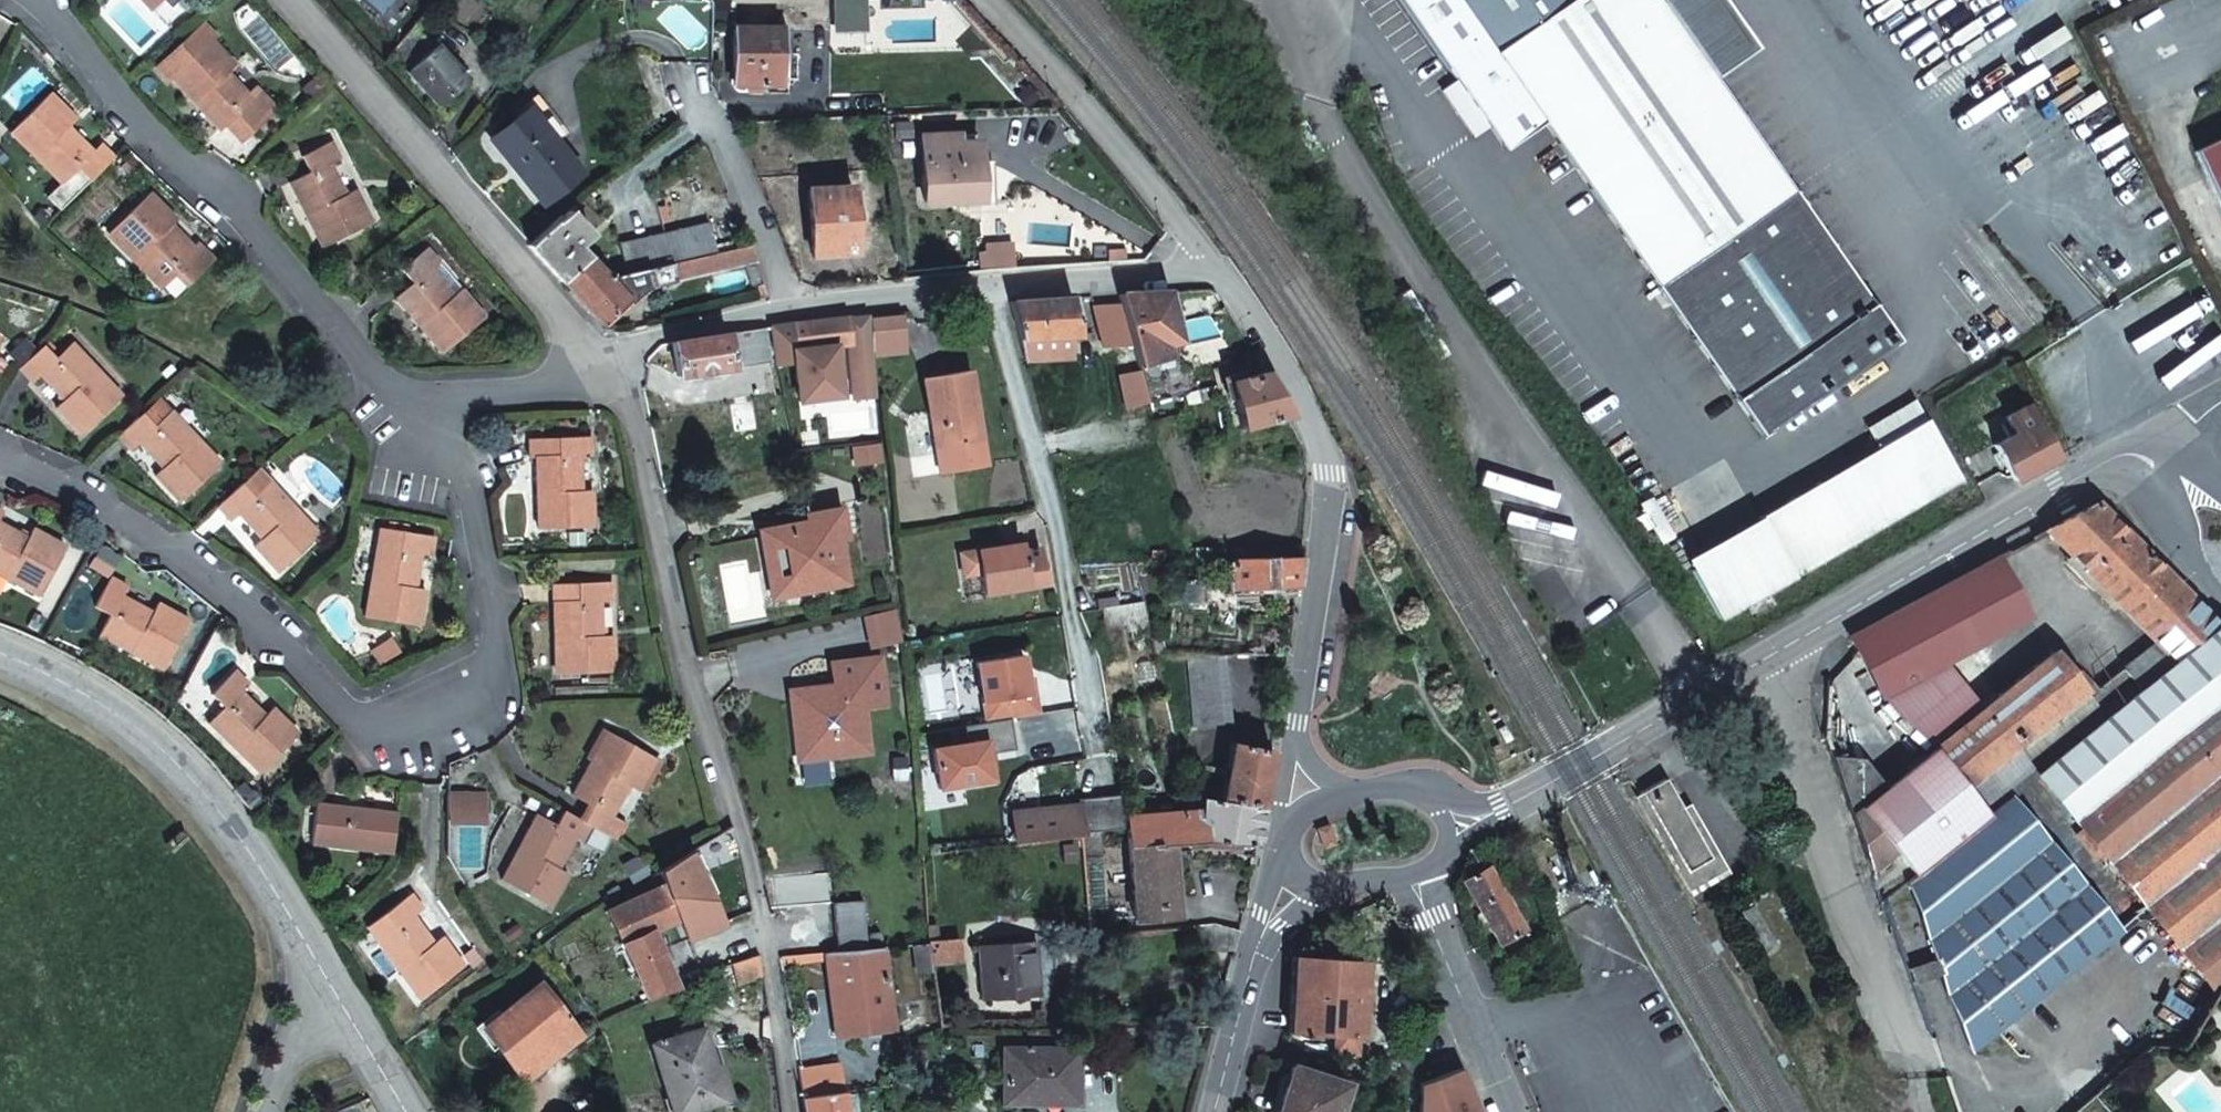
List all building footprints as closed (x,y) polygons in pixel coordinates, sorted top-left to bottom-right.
[(1655,289),(1791,194),(1713,82),(1756,52),(1719,0),(1398,0),(1455,83),(1486,128),(1472,138),(1485,157),(1499,147),(1502,151),(1541,124),(1655,289)] [(223,130),(228,126),(238,116),(255,132),(280,109),(263,91),(254,100),(230,73),(239,64),(216,39),(221,34),(206,19),(157,65),(170,80),(173,77),(223,130)] [(780,76),(779,52),(788,52),(787,25),(736,26),(737,82),(780,81),(780,76)] [(438,108),(471,80),(440,44),(408,72),(438,108)] [(788,52),(779,52),(780,76),(797,75),(796,52),(788,52)] [(1486,128),(1455,83),(1440,93),(1472,138),(1486,128)] [(92,180),(115,157),(101,144),(92,152),(67,127),(75,118),(50,94),(11,132),(63,183),(79,167),(92,180)] [(525,106),(527,109),(555,141),(566,131),(535,96),(525,106)] [(555,141),(527,109),(496,135),(526,170),(519,176),(544,205),(582,172),(555,141)] [(238,116),(228,126),(243,143),(255,132),(238,116)] [(526,170),(496,135),(489,142),(519,176),(526,170)] [(2188,154),(2220,217),(2220,136),(2188,154)] [(348,197),(332,164),(343,159),(335,142),(306,156),(314,171),(293,181),(326,247),(376,223),(360,191),(348,197)] [(924,202),(981,198),(978,144),(923,146),(924,202)] [(1499,147),(1485,157),(1487,161),(1502,151),(1499,147)] [(812,254),(855,252),(851,185),(808,187),(812,254)] [(1791,194),(1655,289),(1759,441),(1896,345),(1791,194)] [(193,282),(217,259),(203,246),(194,255),(186,248),(193,241),(175,223),(178,221),(152,195),(112,236),(165,287),(181,270),(193,282)] [(590,235),(570,211),(530,243),(529,244),(561,280),(587,258),(577,246),(590,235)] [(711,222),(665,233),(672,265),(708,256),(719,253),(711,222)] [(621,244),(629,275),(672,265),(665,233),(621,244)] [(755,261),(749,246),(719,253),(708,256),(672,265),(629,275),(608,281),(587,258),(561,280),(601,324),(625,304),(628,306),(645,291),(674,284),(673,281),(755,261)] [(445,355),(488,319),(430,251),(405,272),(416,285),(398,300),(445,355)] [(1117,295),(1119,303),(1129,343),(1131,350),(1136,367),(1144,400),(1163,395),(1154,360),(1164,357),(1161,343),(1177,339),(1166,291),(1117,295)] [(1070,298),(1008,302),(1010,305),(1018,338),(1048,336),(1070,335),(1077,335),(1070,298)] [(1129,343),(1119,303),(1091,305),(1099,344),(1129,343)] [(851,343),(848,318),(768,327),(776,369),(798,366),(796,349),(851,343)] [(762,328),(671,344),(677,377),(768,363),(762,328)] [(1048,336),(1018,338),(1023,356),(1072,354),(1070,335),(1048,336)] [(57,359),(45,346),(20,370),(33,384),(42,376),(67,401),(57,410),(82,435),(123,397),(73,344),(57,359)] [(1144,400),(1136,367),(1118,372),(1127,404),(1144,400)] [(1228,377),(1240,425),(1285,412),(1262,367),(1228,377)] [(942,446),(981,439),(968,369),(921,377),(928,417),(936,415),(942,446)] [(875,400),(872,373),(857,375),(861,402),(875,400)] [(171,411),(161,400),(144,415),(155,427),(171,411)] [(1995,444),(2012,480),(2055,458),(2025,405),(2005,415),(2014,435),(1995,444)] [(1776,600),(1877,538),(1965,485),(1917,407),(1869,436),(1886,465),(1879,469),(1798,519),(1698,581),(1728,629),(1756,612),(1776,600)] [(144,415),(119,438),(132,453),(141,443),(166,470),(156,479),(180,504),(221,466),(171,411),(155,427),(144,415)] [(928,417),(933,447),(942,446),(936,415),(928,417)] [(597,529),(596,494),(583,494),(582,458),(595,458),(594,439),(532,440),(532,459),(539,459),(541,530),(597,529)] [(254,498),(242,486),(217,509),(229,522),(238,514),(262,540),(253,549),(278,576),(319,537),(270,483),(254,498)] [(2153,636),(2177,659),(2040,772),(2111,860),(2220,770),(2220,628),(2098,503),(2049,529),(2119,601),(2153,636)] [(759,534),(766,576),(778,573),(782,589),(807,584),(809,589),(846,582),(837,539),(844,537),(838,507),(805,514),(808,533),(803,535),(790,529),(789,532),(781,528),(780,530),(759,534)] [(1,523),(8,512),(0,508),(0,572),(42,595),(69,547),(39,530),(32,541),(1,523)] [(417,592),(423,558),(436,560),(439,542),(384,532),(368,620),(423,631),(430,595),(417,592)] [(1019,540),(974,548),(959,550),(961,567),(976,564),(981,591),(1042,582),(1036,546),(1020,549),(1019,540)] [(1300,556),(1232,558),(1234,588),(1295,586),(1300,556)] [(1996,558),(1850,637),(1862,658),(1882,695),(2028,615),(1996,558)] [(778,573),(766,576),(770,597),(809,589),(807,584),(782,589),(778,573)] [(103,635),(167,669),(192,620),(161,603),(155,615),(123,598),(130,587),(113,578),(97,607),(113,616),(103,635)] [(615,586),(581,587),(582,605),(559,606),(562,677),(618,676),(617,641),(605,641),(603,605),(615,605),(615,586)] [(582,605),(581,587),(558,588),(559,606),(582,605)] [(1776,600),(1756,612),(1765,627),(1785,614),(1776,600)] [(390,641),(370,654),(378,666),(397,653),(390,641)] [(2086,689),(2056,651),(1985,707),(2016,746),(2018,745),(2086,689)] [(1193,727),(1231,723),(1225,657),(1194,660),(1198,707),(1192,707),(1193,727)] [(792,700),(799,757),(865,750),(861,706),(882,703),(877,658),(832,663),(835,688),(833,688),(832,685),(830,683),(827,681),(824,681),(820,682),(817,684),(815,686),(815,688),(816,697),(792,700)] [(266,718),(241,694),(250,685),(236,672),(214,695),(226,706),(210,722),(262,774),(300,735),(274,710),(266,718)] [(791,691),(792,700),(816,697),(815,688),(791,691)] [(1966,786),(2016,746),(1985,707),(1934,747),(1937,749),(1966,786)] [(583,824),(594,830),(613,841),(622,824),(610,818),(628,788),(640,794),(658,762),(607,733),(571,797),(592,809),(583,824)] [(1260,809),(1271,749),(1230,741),(1220,800),(1260,809)] [(2040,772),(2030,758),(2018,745),(2016,746),(1966,786),(1989,815),(2011,797),(2014,794),(2040,772)] [(1842,786),(1869,863),(1908,833),(1931,863),(1989,815),(1966,786),(1937,749),(1934,747),(1885,786),(1868,765),(1849,754),(1831,754),(1842,786)] [(2147,905),(2174,939),(2215,991),(2220,987),(2220,770),(2111,860),(2147,905)] [(1639,794),(1686,873),(1695,889),(1726,870),(1713,848),(1706,852),(1662,779),(1639,794)] [(1201,810),(1124,816),(1127,844),(1171,840),(1185,838),(1209,835),(1254,844),(1260,809),(1220,800),(1200,796),(1201,810)] [(1931,863),(1908,881),(1937,966),(1948,1000),(1973,1045),(2118,929),(2011,797),(1989,815),(1931,863)] [(390,855),(399,815),(318,798),(310,838),(390,855)] [(1078,834),(1075,805),(1009,812),(1012,843),(1078,837),(1078,834)] [(583,824),(564,813),(556,828),(537,817),(501,880),(550,908),(567,877),(555,871),(573,840),(585,847),(594,830),(583,824)] [(1333,842),(1326,823),(1316,827),(1323,846),(1333,842)] [(1094,832),(1078,834),(1078,837),(1078,840),(1081,861),(1097,859),(1094,832)] [(1171,840),(1127,844),(1133,919),(1176,916),(1171,840)] [(726,923),(689,853),(661,869),(657,872),(662,883),(677,919),(684,936),(726,923)] [(1527,950),(1484,867),(1459,882),(1502,963),(1527,950)] [(831,871),(772,876),(775,905),(833,901),(831,871)] [(677,919),(662,883),(608,909),(624,942),(613,947),(624,972),(635,967),(649,997),(676,986),(649,932),(655,929),(677,919)] [(432,949),(412,922),(422,914),(410,897),(366,931),(385,956),(420,1003),(463,970),(442,942),(432,949)] [(864,898),(833,901),(837,950),(868,947),(864,898)] [(1777,944),(1752,903),(1731,916),(1756,957),(1777,944)] [(664,946),(684,936),(677,919),(655,929),(664,946)] [(1199,952),(1234,951),(1239,931),(1211,922),(1198,923),(1199,952)] [(1361,1041),(1364,962),(1349,961),(1349,937),(1322,935),(1320,959),(1291,958),(1289,1003),(1288,1037),(1333,1040),(1333,1055),(1355,1056),(1356,1040),(1361,1041)] [(982,997),(1037,993),(1033,941),(976,945),(982,997)] [(837,950),(779,955),(781,966),(826,962),(834,1037),(890,1030),(881,946),(868,947),(837,950)] [(735,963),(740,983),(762,974),(759,954),(735,963)] [(523,1077),(577,1033),(538,984),(483,1029),(523,1077)] [(715,1072),(703,1028),(651,1043),(671,1111),(682,1111),(724,1100),(715,1072)] [(1446,1045),(1424,1058),(1419,1111),(1474,1111),(1446,1045)] [(1072,1101),(1072,1080),(1072,1047),(1000,1047),(1001,1102),(1072,1101)] [(840,1062),(798,1068),(803,1097),(844,1091),(840,1062)] [(1289,1069),(1277,1111),(1337,1111),(1345,1087),(1289,1069)] [(844,1091),(803,1097),(805,1111),(858,1111),(856,1092),(844,1093),(844,1091)]
